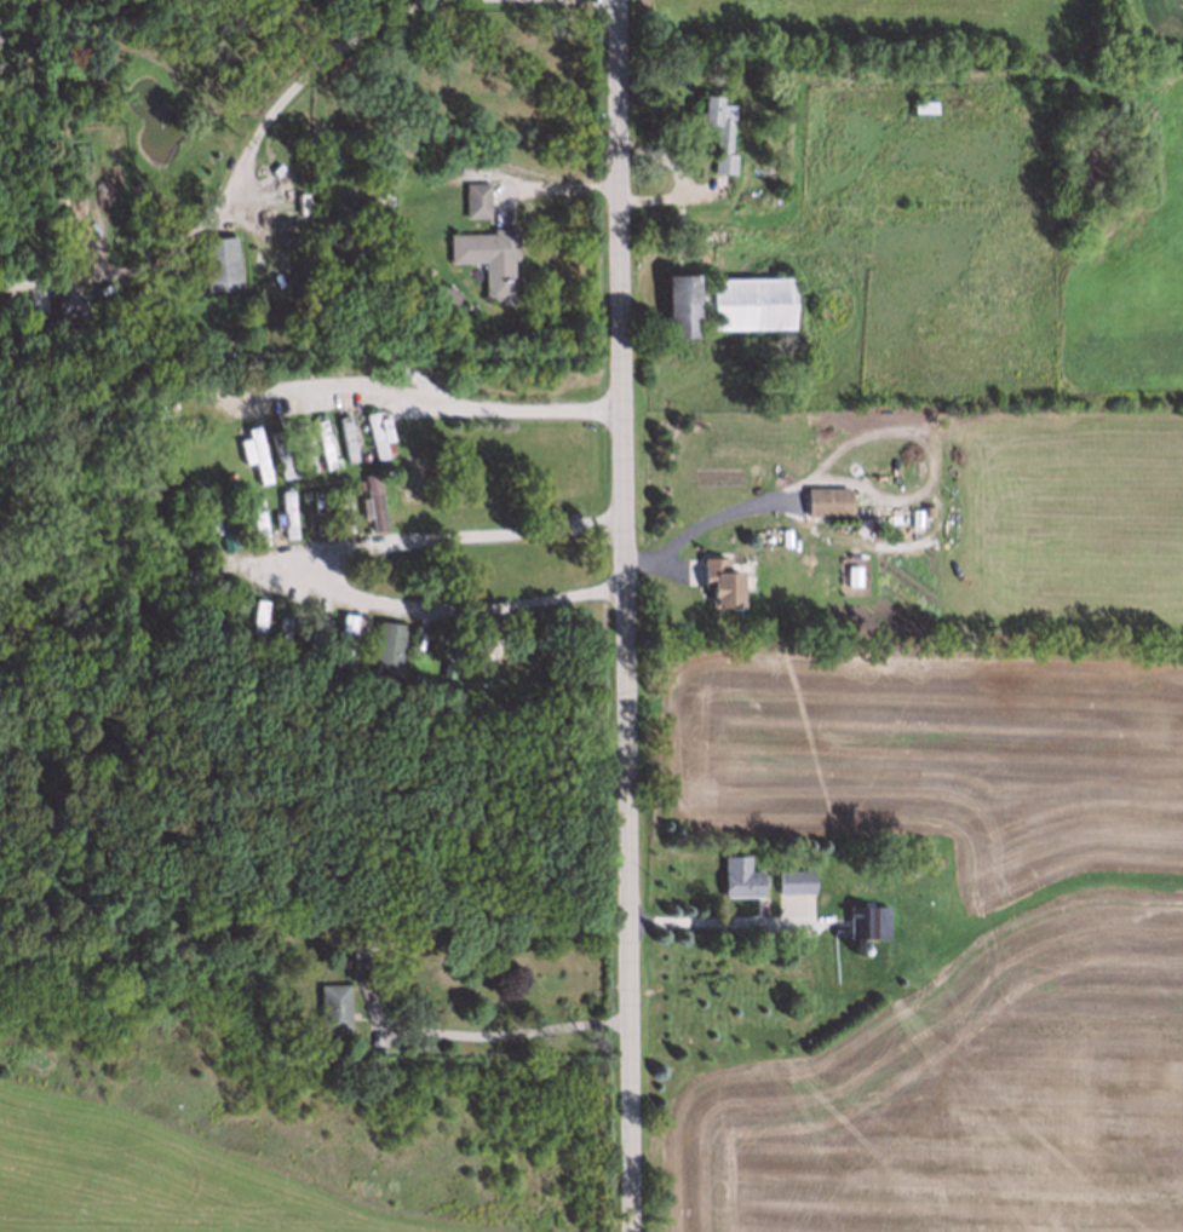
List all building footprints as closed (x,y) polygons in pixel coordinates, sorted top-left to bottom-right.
[(714,97),(714,104),(728,105),(725,148),(730,149),(729,173),(710,172),(712,123),(700,123),(702,96),(714,97)] [(911,98),(934,98),(934,109),(911,108),(911,98)] [(262,184),(262,173),(282,174),(282,185),(262,184)] [(463,182),(483,182),(482,213),(461,212),(463,182)] [(448,235),(490,235),(490,229),(511,229),(512,257),(506,257),(507,294),(483,295),(483,258),(449,259),(448,235)] [(199,238),(232,235),(239,283),(205,288),(202,265),(188,267),(185,243),(199,241),(199,238)] [(381,242),(392,237),(396,247),(386,252),(381,242)] [(705,278),(789,274),(791,324),(707,328),(705,278)] [(662,336),(664,276),(691,276),(691,336),(662,336)] [(438,290),(447,283),(461,299),(453,306),(438,290)] [(56,309),(56,293),(84,292),(84,309),(56,309)] [(218,346),(218,339),(242,338),(242,346),(218,346)] [(362,411),(375,409),(377,416),(386,415),(392,438),(383,441),(386,456),(374,459),(362,411)] [(337,415),(348,413),(356,457),(345,460),(337,415)] [(323,467),(314,421),(323,419),(333,465),(323,467)] [(269,478),(257,482),(252,459),(242,461),(237,438),(246,436),(245,426),(255,424),(269,478)] [(269,430),(278,427),(289,473),(278,476),(269,430)] [(384,443),(391,442),(392,449),(386,450),(384,443)] [(288,470),(298,467),(299,473),(289,476),(288,470)] [(384,528),(372,529),(369,516),(362,517),(360,497),(366,496),(363,473),(375,471),(384,528)] [(352,479),(360,477),(362,487),(354,489),(352,479)] [(808,484),(848,485),(846,511),(806,510),(808,484)] [(341,530),(335,487),(345,485),(350,529),(341,530)] [(282,536),(278,489),(289,488),(294,535),(282,536)] [(323,532),(315,532),(314,520),(305,522),(305,511),(312,511),(310,489),(320,488),(323,532)] [(266,542),(254,543),(253,536),(246,537),(245,525),(252,524),(246,493),(258,491),(266,542)] [(232,497),(241,496),(242,507),(234,508),(232,497)] [(165,503),(174,500),(178,510),(168,513),(165,503)] [(706,552),(727,552),(725,565),(740,566),(739,598),(714,598),(714,578),(705,578),(706,552)] [(179,564),(195,562),(196,571),(180,575),(179,564)] [(245,654),(253,598),(265,600),(255,655),(245,654)] [(304,658),(314,611),(323,614),(322,620),(329,621),(327,633),(320,632),(314,661),(304,658)] [(345,661),(334,660),(341,612),(352,614),(345,661)] [(283,655),(272,654),(277,614),(288,615),(283,655)] [(378,620),(401,623),(395,674),(372,670),(378,620)] [(478,668),(464,666),(472,623),(487,626),(478,668)] [(412,631),(426,632),(424,649),(409,647),(412,631)] [(456,660),(444,658),(446,644),(458,645),(456,660)] [(440,674),(441,662),(452,663),(449,675),(440,674)] [(410,673),(420,674),(419,684),(409,683),(410,673)] [(722,894),(722,854),(746,854),(746,869),(760,869),(760,894),(722,894)] [(908,864),(911,865),(913,868),(913,871),(912,874),(909,875),(906,875),(903,873),(903,870),(905,867),(908,864)] [(775,892),(775,873),(808,873),(808,892),(775,892)] [(844,909),(884,910),(883,937),(843,935),(844,909)] [(828,923),(843,925),(842,935),(828,934),(828,923)] [(351,979),(350,938),(371,938),(372,979),(351,979)] [(860,946),(863,948),(865,950),(865,954),(863,956),(861,957),(858,956),(855,954),(855,951),(856,949),(860,946)] [(320,1026),(320,984),(346,984),(346,1026),(320,1026)]
